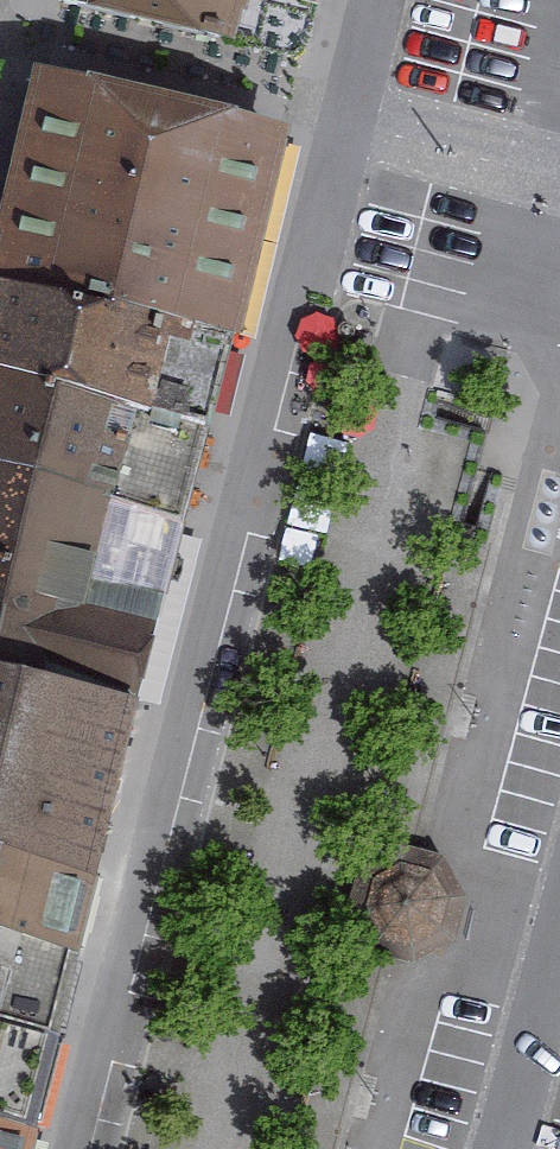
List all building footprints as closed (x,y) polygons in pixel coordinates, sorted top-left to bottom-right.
[(67,2),(306,61),(321,0),(67,0),(67,2)] [(45,86),(0,273),(0,294),(224,348),(276,143),(45,86)] [(224,348),(0,294),(0,474),(180,521),(224,348)] [(180,521),(0,474),(0,678),(131,714),(180,521)] [(131,714),(0,678),(0,870),(86,895),(131,714)] [(455,906),(438,872),(401,861),(367,880),(358,917),(377,949),(413,961),(446,942),(455,906)] [(86,895),(0,870),(0,1132),(24,1138),(86,895)] [(24,1138),(0,1132),(0,1148),(21,1148),(24,1138)]
